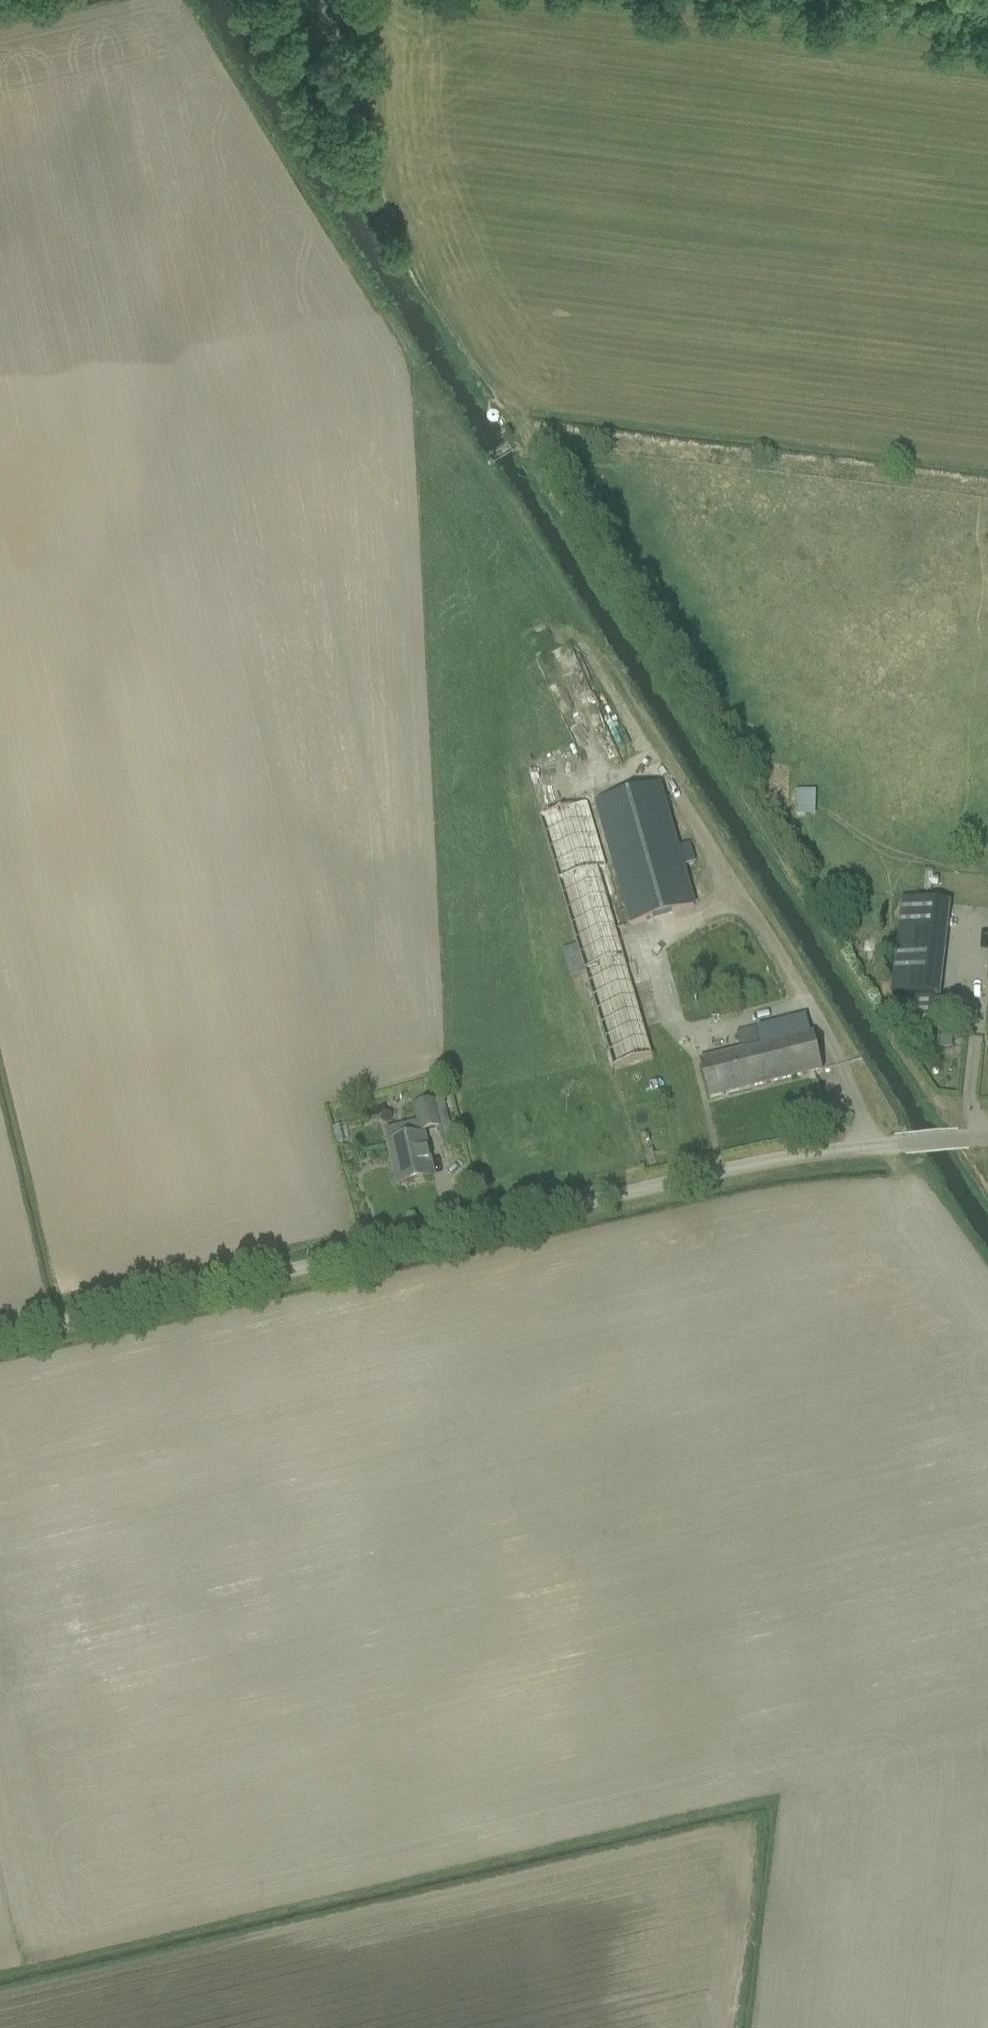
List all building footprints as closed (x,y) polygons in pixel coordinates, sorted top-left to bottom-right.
[(536,658),(544,680),(577,668),(569,646),(536,658)] [(595,806),(630,927),(695,908),(671,822),(675,821),(668,797),(663,799),(660,787),(595,806)] [(794,816),(814,816),(814,790),(794,790),(794,816)] [(589,801),(538,816),(577,946),(612,1066),(651,1055),(606,902),(617,899),(589,801)] [(924,871),(921,893),(930,893),(931,887),(937,888),(938,879),(933,878),(933,872),(924,871)] [(913,1027),(938,1030),(941,1001),(939,1001),(950,906),(901,900),(891,995),(916,998),(913,1027)] [(813,1036),(810,1037),(805,1017),(737,1035),(742,1054),(700,1065),(709,1100),(822,1071),(813,1036)] [(952,1049),(951,1038),(937,1038),(937,1049),(952,1049)] [(412,1108),(417,1134),(438,1130),(440,1141),(452,1139),(449,1124),(447,1125),(443,1102),(412,1108)] [(428,1163),(422,1137),(387,1145),(394,1174),(397,1173),(400,1185),(428,1178),(425,1164),(428,1163)]
